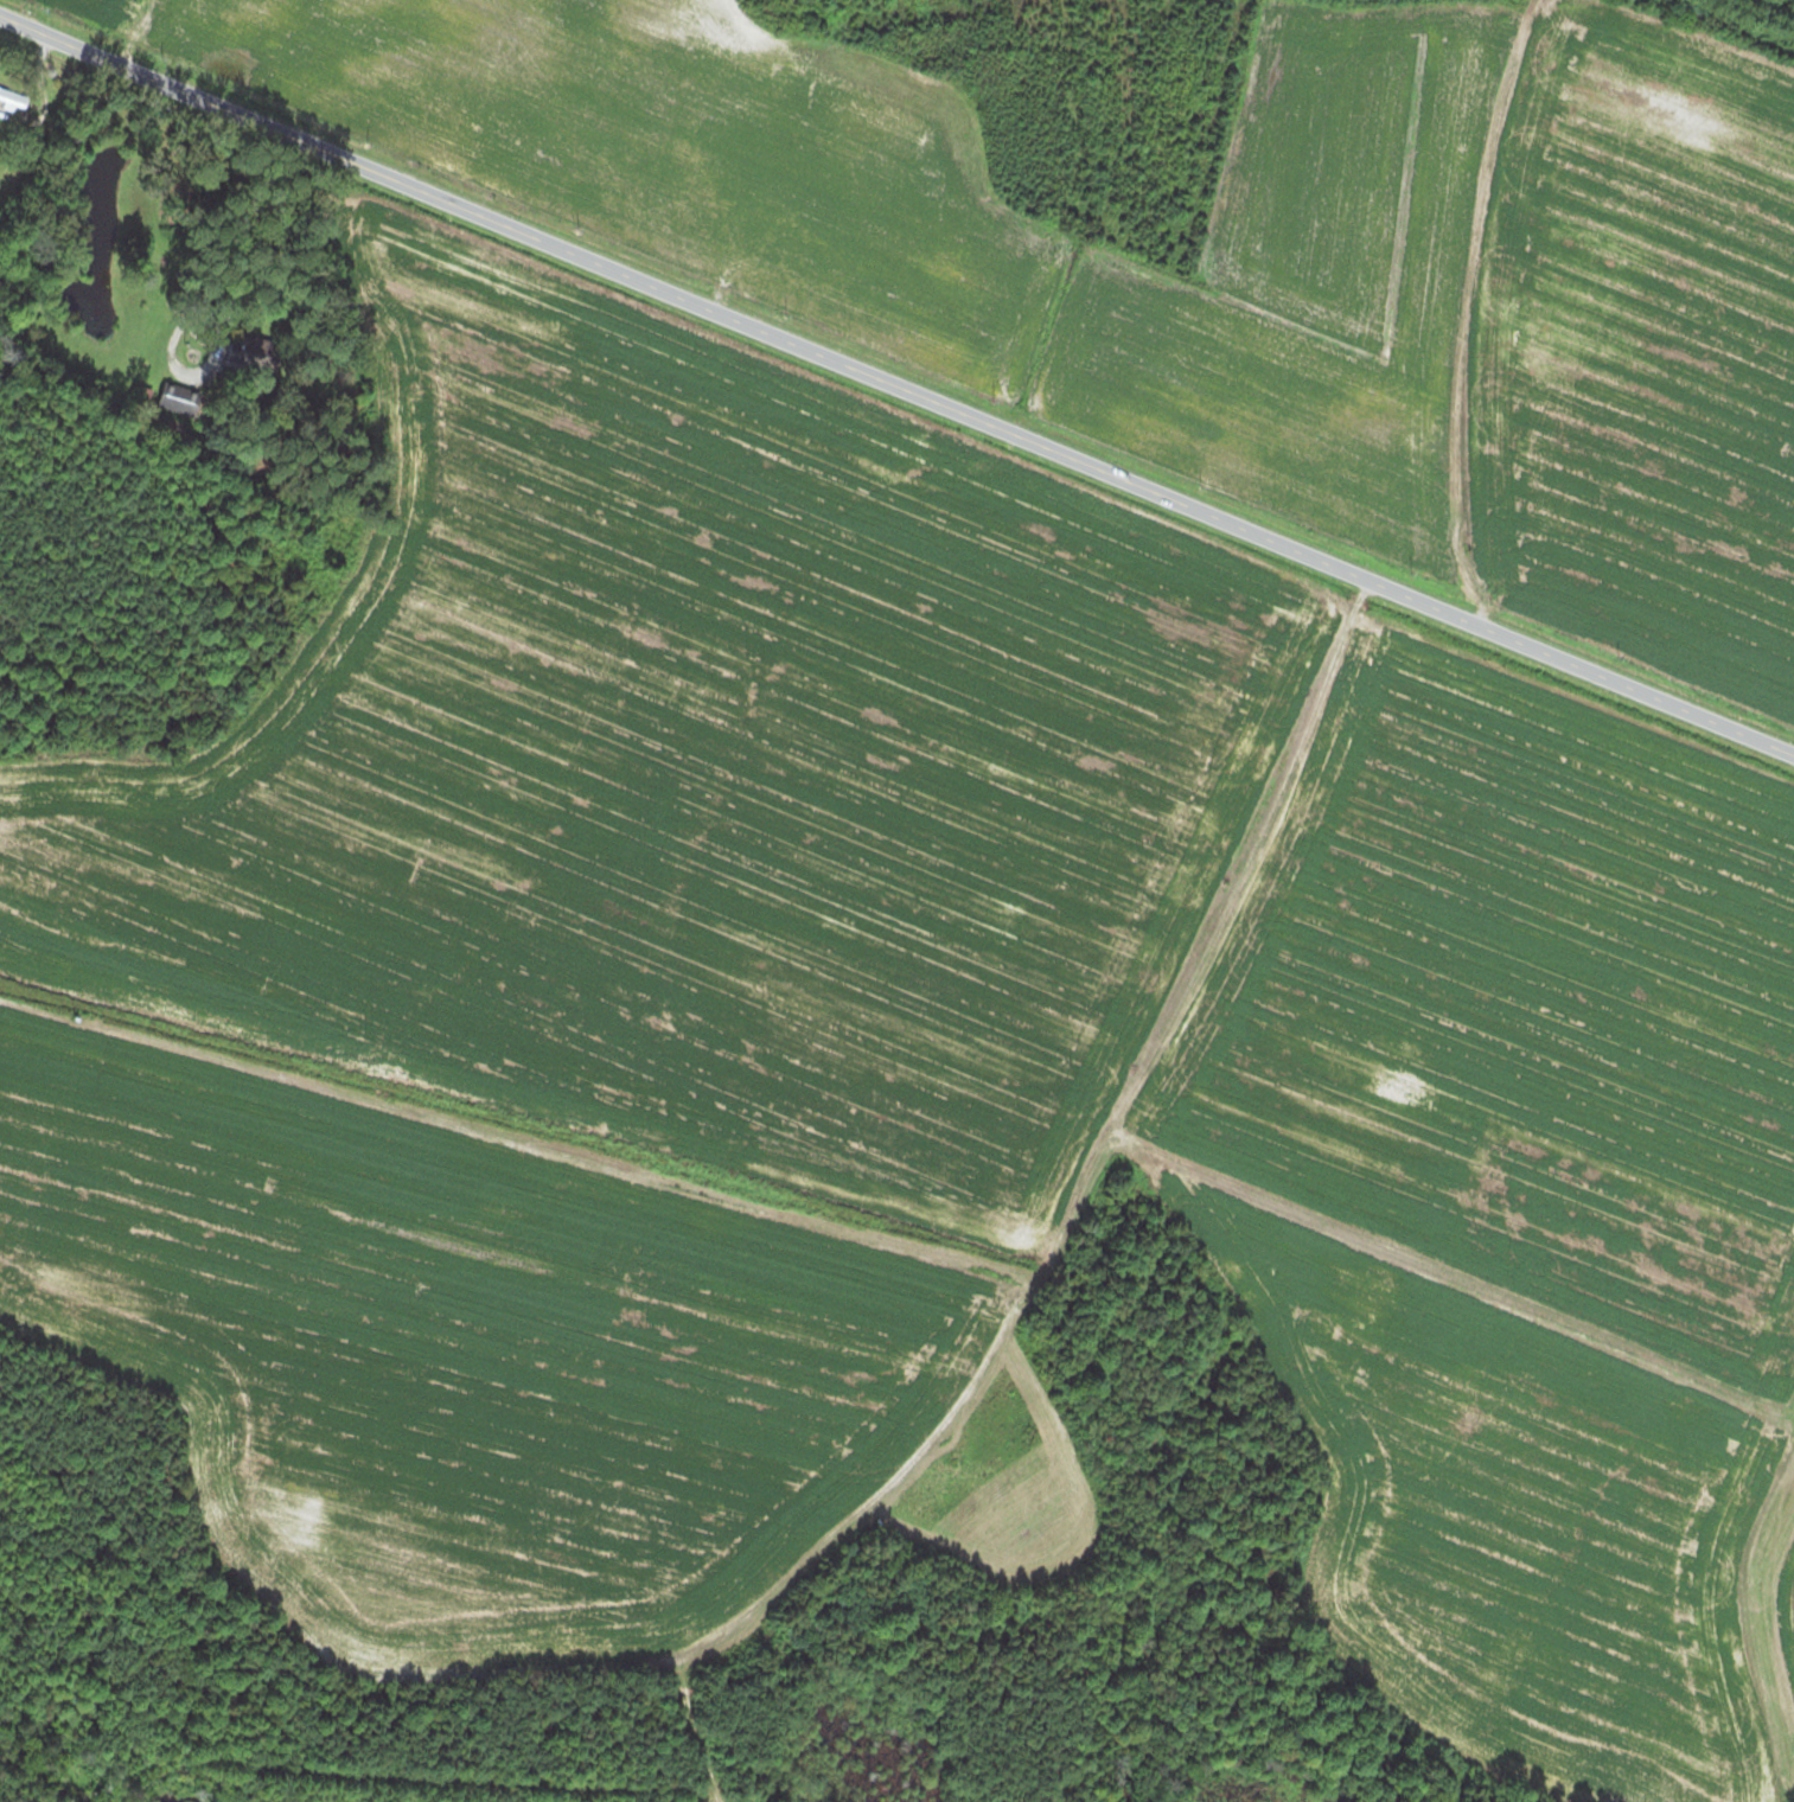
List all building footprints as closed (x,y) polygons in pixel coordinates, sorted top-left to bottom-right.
[(262,341),(223,329),(214,357),(253,369),(262,341)] [(137,411),(145,390),(133,386),(125,407),(137,411)]
